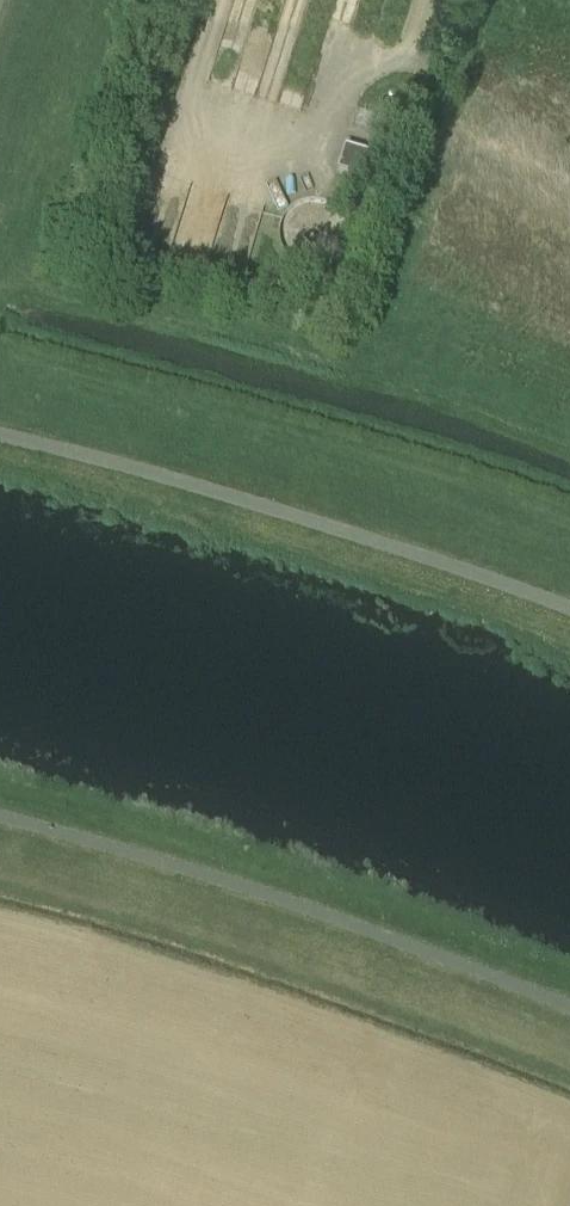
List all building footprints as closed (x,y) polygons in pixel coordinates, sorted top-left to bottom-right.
[(372,182),(380,158),(345,146),(337,171),(372,182)] [(311,266),(317,266),(322,264),(328,262),(333,259),(337,255),(341,251),(343,245),(345,240),(346,234),(346,228),(345,223),(343,217),(340,212),(336,208),(332,204),(327,201),(322,199),(316,198),(310,198),(305,199),(299,200),(294,203),(289,206),(286,211),(282,215),(280,221),(279,226),(278,232),(279,238),(280,243),(282,249),(286,253),(290,258),(294,261),(300,264),(305,265),(311,266)]
